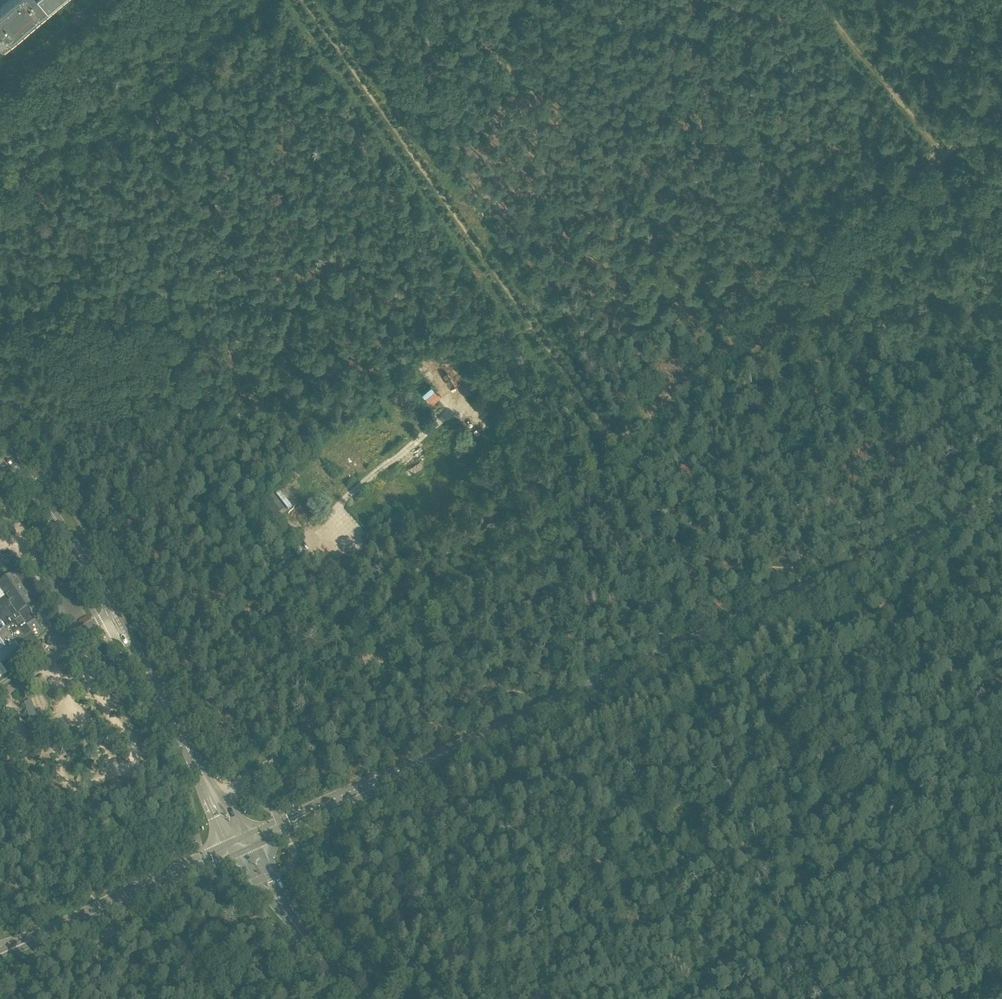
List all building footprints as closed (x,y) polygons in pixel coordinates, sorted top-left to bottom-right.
[(2,42),(52,0),(0,0),(0,39),(2,42)] [(274,515),(284,508),(271,491),(261,499),(274,515)] [(275,569),(292,558),(287,549),(269,561),(275,569)] [(3,631),(14,623),(20,632),(33,622),(28,616),(30,614),(27,607),(33,603),(14,574),(7,579),(0,584),(0,586),(6,595),(6,596),(0,600),(0,627),(3,631)] [(7,674),(5,672),(6,671),(11,667),(34,652),(37,649),(39,648),(40,646),(40,645),(39,644),(37,640),(42,636),(45,634),(36,620),(33,622),(20,632),(14,623),(3,631),(0,627),(0,679),(7,674)]
